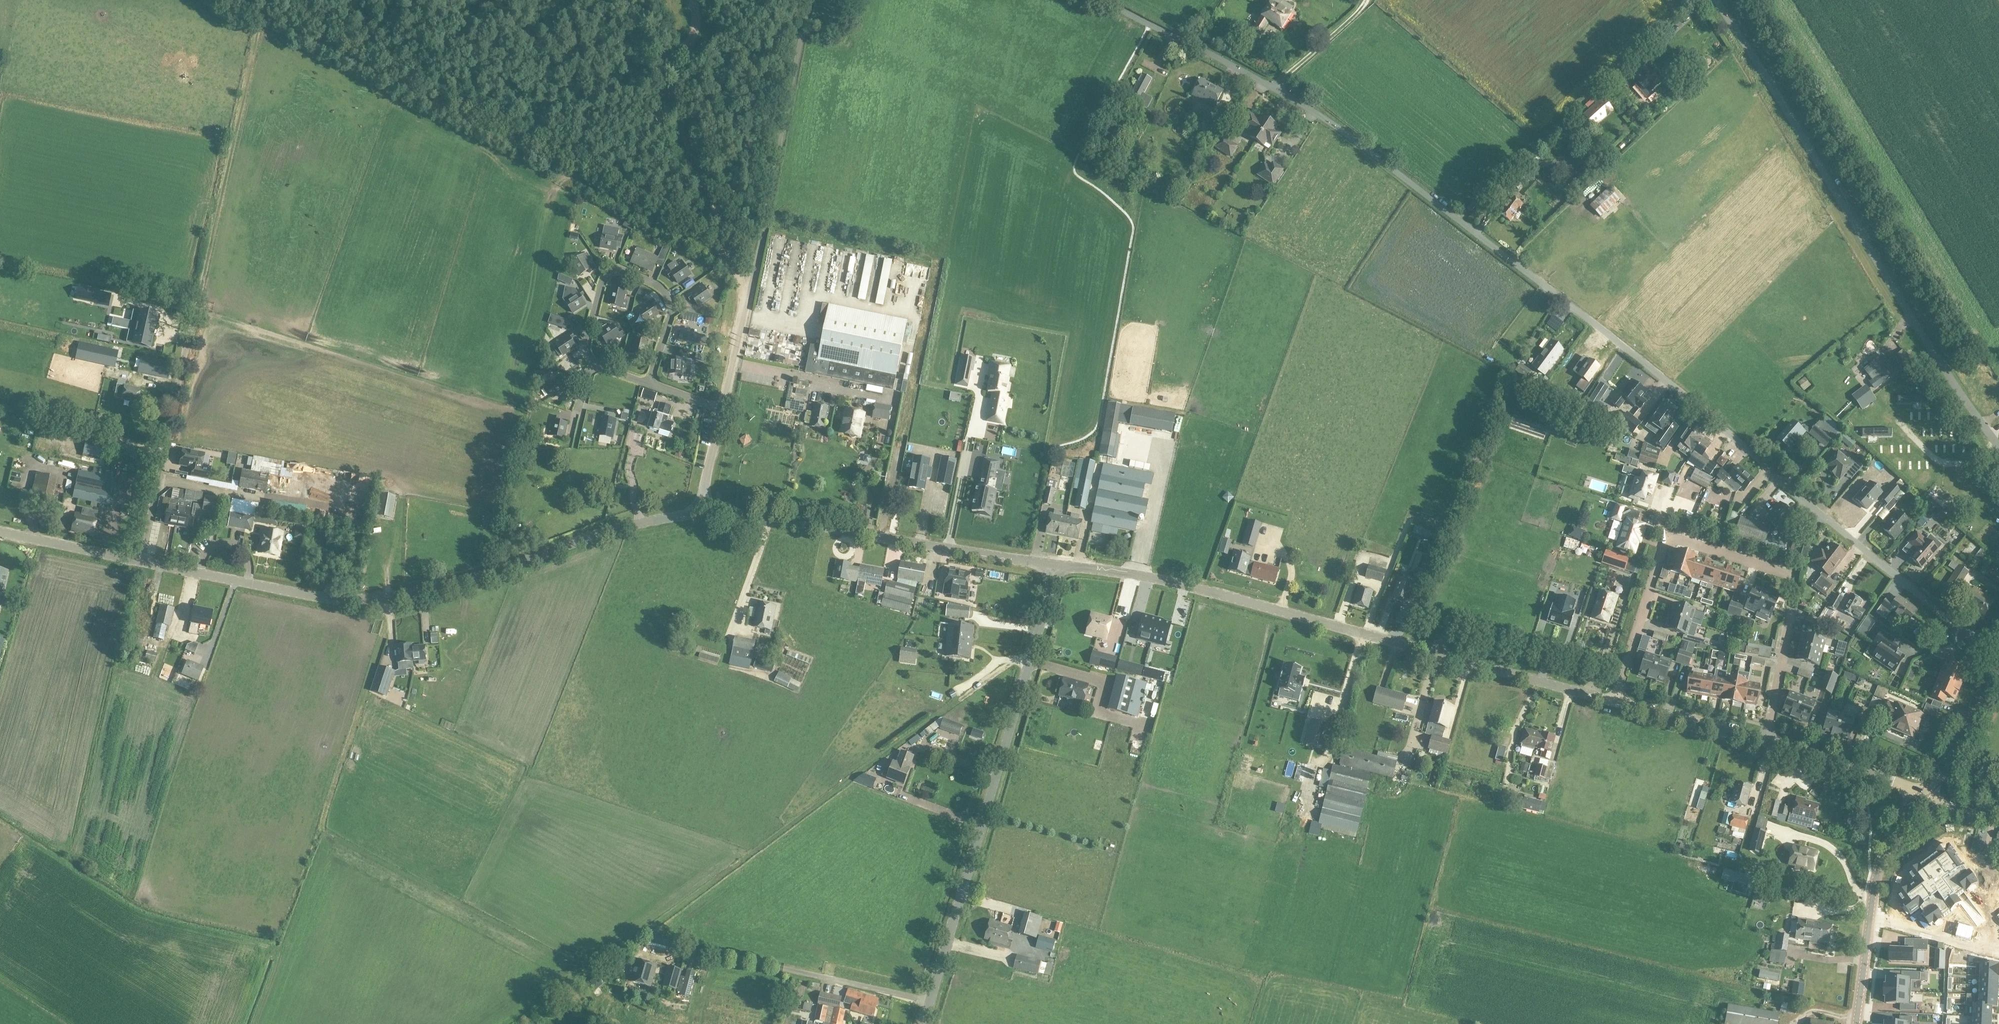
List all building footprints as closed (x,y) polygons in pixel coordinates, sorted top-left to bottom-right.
[(1273,5),(1269,4),(1252,30),(1260,35),(1268,22),(1282,30),(1290,15),(1287,13),(1290,8),(1276,0),(1273,5)] [(1646,66),(1635,75),(1640,81),(1635,85),(1647,100),(1656,92),(1654,89),(1661,83),(1646,66)] [(1149,99),(1142,96),(1151,79),(1142,74),(1129,99),(1145,107),(1149,99)] [(1222,92),(1200,80),(1193,94),(1215,106),(1222,92)] [(1594,128),(1614,111),(1603,98),(1583,115),(1594,128)] [(1212,111),(1207,122),(1210,124),(1206,130),(1210,132),(1213,125),(1214,126),(1219,115),(1212,111)] [(1250,137),(1256,141),(1263,145),(1266,141),(1272,146),(1280,134),(1274,130),(1276,126),(1263,117),(1260,121),(1250,114),(1242,126),(1252,133),(1250,137)] [(1183,120),(1187,126),(1194,121),(1191,115),(1183,120)] [(1238,147),(1222,136),(1214,147),(1231,158),(1238,147)] [(1543,165),(1550,158),(1545,153),(1538,160),(1543,165)] [(1533,178),(1542,168),(1533,161),(1512,185),(1519,191),(1531,177),(1533,178)] [(1256,175),(1273,186),(1284,170),(1272,162),(1269,167),(1264,164),(1256,175)] [(1568,185),(1563,191),(1570,197),(1575,191),(1568,185)] [(1600,196),(1595,201),(1591,196),(1585,202),(1601,218),(1620,201),(1608,189),(1604,193),(1600,188),(1596,192),(1600,196)] [(1499,212),(1510,221),(1522,205),(1511,196),(1499,212)] [(603,228),(599,248),(614,251),(616,242),(620,242),(621,237),(616,236),(617,230),(603,228)] [(659,257),(660,257),(666,260),(670,249),(671,248),(664,245),(663,246),(659,257)] [(634,263),(653,272),(659,259),(636,249),(633,257),(631,262),(634,263)] [(881,252),(871,298),(880,300),(889,254),(881,252)] [(571,262),(579,275),(587,270),(589,273),(594,270),(591,265),(589,266),(585,261),(588,259),(585,253),(571,262)] [(679,284),(684,280),(682,278),(688,274),(689,275),(694,272),(691,268),(688,270),(683,262),(670,270),(679,284)] [(712,297),(708,292),(705,294),(702,288),(703,287),(700,282),(696,285),(698,288),(690,293),(698,306),(712,297)] [(76,297),(75,298),(109,306),(111,294),(78,286),(78,287),(80,288),(78,298),(76,297)] [(626,308),(627,302),(623,301),(625,294),(627,294),(628,289),(622,288),(622,291),(612,290),(609,305),(626,308)] [(570,296),(564,300),(573,314),(586,306),(581,298),(584,296),(582,291),(577,294),(578,296),(572,299),(570,296)] [(637,309),(646,323),(659,314),(654,306),(657,304),(654,300),(650,304),(645,308),(643,305),(637,309)] [(810,346),(805,373),(809,373),(893,390),(907,321),(828,305),(820,348),(810,346)] [(153,329),(155,330),(155,329),(153,329),(156,315),(133,310),(129,329),(107,324),(107,325),(129,330),(127,335),(126,341),(132,343),(149,346),(152,335),(152,334),(154,334),(152,333),(153,329)] [(691,330),(696,318),(687,314),(681,326),(691,330)] [(605,322),(596,328),(599,333),(608,327),(605,322)] [(745,330),(757,333),(759,325),(746,323),(745,330)] [(609,349),(614,345),(612,343),(618,339),(619,340),(623,337),(620,332),(617,335),(612,327),(599,336),(609,349)] [(562,338),(560,335),(554,339),(564,353),(576,344),(571,336),(574,334),(571,330),(566,333),(567,334),(562,338)] [(680,331),(679,340),(704,345),(705,336),(680,331)] [(648,342),(638,340),(639,336),(634,335),(633,341),(635,341),(633,348),(630,347),(629,354),(645,357),(648,342)] [(113,345),(80,338),(75,359),(114,368),(118,351),(112,350),(113,345)] [(1533,366),(1544,374),(1562,350),(1550,342),(1533,366)] [(1855,359),(1861,354),(1856,348),(1850,353),(1855,359)] [(1897,355),(1898,356),(1904,364),(1910,360),(1902,351),(1897,355)] [(690,360),(685,360),(685,355),(679,355),(679,359),(669,358),(669,374),(690,375),(690,360)] [(1882,355),(1863,370),(1872,381),(1869,383),(1874,390),(1896,373),(1888,363),(1882,355)] [(137,373),(167,379),(170,363),(140,356),(137,373)] [(956,384),(967,386),(972,359),(971,358),(970,359),(963,358),(963,357),(961,356),(956,384)] [(1898,356),(1888,363),(1896,373),(1897,374),(1906,367),(1904,364),(1898,356)] [(1592,363),(1583,357),(1574,370),(1573,370),(1573,371),(1582,377),(1576,387),(1584,393),(1593,380),(1591,378),(1598,367),(1593,364),(1593,363),(1592,363)] [(992,359),(986,395),(1006,398),(1012,362),(992,359)] [(1531,372),(1520,364),(1515,371),(1526,379),(1531,372)] [(548,396),(551,394),(554,398),(566,389),(561,382),(564,380),(561,375),(556,378),(557,380),(552,384),(550,381),(544,384),(546,388),(544,389),(548,396)] [(622,396),(627,391),(612,376),(607,382),(622,396)] [(140,390),(124,386),(125,382),(119,380),(114,398),(137,403),(140,390)] [(1545,385),(1539,380),(1535,385),(1541,390),(1545,385)] [(1631,381),(1621,393),(1619,391),(1610,403),(1619,410),(1627,400),(1634,406),(1635,405),(1640,409),(1645,402),(1641,398),(1646,392),(1631,381)] [(1586,404),(1598,412),(1603,405),(1598,402),(1607,387),(1600,382),(1586,404)] [(1861,408),(1873,399),(1864,386),(1851,396),(1861,408)] [(1897,395),(1897,404),(1927,404),(1927,395),(1897,395)] [(637,422),(649,426),(648,428),(658,431),(659,429),(671,433),(674,423),(667,421),(671,406),(660,403),(657,415),(653,414),(652,416),(641,412),(637,422)] [(1116,434),(1118,423),(1131,426),(1131,425),(1171,432),(1175,415),(1108,403),(1098,455),(1116,458),(1120,435),(1116,434)] [(823,429),(828,407),(814,404),(809,426),(823,429)] [(891,407),(875,405),(873,416),(888,419),(891,407)] [(1649,422),(1659,429),(1658,432),(1660,434),(1654,443),(1663,449),(1678,428),(1670,423),(1675,415),(1673,414),(1674,412),(1666,406),(1665,408),(1662,406),(1657,413),(1656,413),(1649,422)] [(1007,408),(998,407),(996,414),(989,412),(987,421),(1003,424),(1007,408)] [(841,433),(850,435),(851,437),(853,438),(855,438),(857,436),(859,436),(864,414),(845,411),(843,412),(843,414),(842,417),(842,419),(843,420),(841,433)] [(1641,423),(1627,412),(1618,423),(1632,435),(1641,423)] [(606,418),(607,414),(602,413),(600,419),(602,419),(601,428),(597,427),(596,435),(612,438),(615,420),(606,418)] [(567,423),(558,421),(558,418),(553,417),(552,422),(554,423),(553,429),(549,429),(548,435),(564,438),(567,423)] [(1827,417),(1821,424),(1834,434),(1839,427),(1827,417)] [(1820,422),(1811,433),(1826,446),(1835,435),(1834,434),(1821,424),(1820,422)] [(1691,449),(1699,438),(1703,431),(1691,423),(1675,445),(1688,455),(1691,450),(1691,449)] [(1796,427),(1782,444),(1792,452),(1806,435),(1796,427)] [(1861,429),(1861,437),(1891,437),(1891,429),(1861,429)] [(1857,441),(1846,432),(1839,439),(1850,449),(1857,441)] [(1691,449),(1691,450),(1695,452),(1688,461),(1702,470),(1710,476),(1717,466),(1708,460),(1707,461),(1702,457),(1710,445),(1709,444),(1709,442),(1705,439),(1703,440),(1702,439),(1701,440),(1699,438),(1691,449)] [(109,445),(86,440),(82,457),(105,462),(109,445)] [(1658,457),(1644,453),(1648,445),(1644,443),(1637,461),(1638,462),(1655,467),(1658,457)] [(1611,455),(1634,459),(1636,447),(1624,444),(1622,451),(1612,449),(1611,455)] [(201,468),(204,454),(182,450),(179,465),(193,468),(191,476),(208,479),(210,469),(201,468)] [(1838,452),(1825,468),(1830,472),(1829,472),(1836,477),(1840,481),(1848,471),(1854,476),(1863,466),(1855,459),(1851,464),(1838,452)] [(1089,470),(1091,458),(1077,455),(1074,467),(1089,470)] [(929,460),(914,457),(913,465),(909,487),(924,490),(926,478),(930,478),(932,469),(928,468),(929,460)] [(956,460),(942,457),(936,483),(951,486),(956,460)] [(976,486),(971,511),(979,513),(978,515),(991,517),(996,492),(1001,493),(1005,473),(998,471),(1000,462),(985,459),(979,487),(976,486)] [(1152,485),(1154,474),(1103,464),(1090,523),(1135,532),(1139,516),(1145,518),(1149,500),(1143,498),(1146,483),(1152,485)] [(1716,476),(1723,482),(1736,493),(1740,489),(1743,492),(1754,479),(1738,465),(1729,475),(1722,470),(1716,476)] [(1641,478),(1637,476),(1639,471),(1624,467),(1622,474),(1627,475),(1627,476),(1630,477),(1630,476),(1634,478),(1634,480),(1635,480),(1629,497),(1639,501),(1639,499),(1644,500),(1646,494),(1651,495),(1657,477),(1647,474),(1647,476),(1642,474),(1641,478)] [(1712,477),(1695,469),(1689,480),(1707,489),(1712,477)] [(242,470),(238,488),(265,493),(269,475),(242,470)] [(1662,483),(1672,486),(1676,474),(1666,471),(1662,483)] [(1945,512),(1958,494),(1928,471),(1915,488),(1927,498),(1945,512)] [(73,500),(91,504),(89,511),(97,513),(99,505),(108,507),(114,480),(79,473),(73,500)] [(1908,479),(1915,485),(1920,480),(1912,474),(1908,479)] [(347,476),(344,496),(362,499),(366,480),(347,476)] [(30,503),(50,507),(55,481),(36,477),(30,503)] [(309,479),(306,493),(313,495),(315,480),(309,479)] [(1074,506),(1085,509),(1091,481),(1080,479),(1074,506)] [(1881,493),(1869,482),(1855,499),(1867,509),(1881,493)] [(1881,499),(1887,505),(1898,492),(1898,491),(1901,488),(1896,484),(1894,486),(1894,485),(1881,499)] [(1053,489),(1046,487),(1042,502),(1050,504),(1053,489)] [(178,508),(180,501),(174,500),(174,498),(201,503),(203,494),(173,489),(171,499),(169,499),(168,505),(166,516),(161,515),(160,523),(164,523),(164,524),(175,526),(178,508)] [(1898,492),(1887,505),(1887,506),(1884,509),(1889,513),(1903,496),(1898,492)] [(390,518),(394,497),(379,494),(375,515),(390,518)] [(231,501),(205,496),(202,508),(217,511),(219,502),(230,504),(231,501)] [(270,509),(301,512),(303,501),(271,498),(270,509)] [(256,518),(259,505),(232,500),(230,513),(256,518)] [(178,508),(175,526),(186,528),(191,503),(180,501),(178,508)] [(1619,541),(1617,547),(1627,551),(1628,552),(1632,554),(1633,553),(1634,553),(1640,537),(1641,537),(1644,529),(1642,529),(1644,525),(1636,522),(1639,513),(1624,508),(1625,507),(1616,504),(1611,518),(1620,521),(1620,520),(1625,522),(1624,526),(1623,525),(1618,541),(1619,541)] [(1765,522),(1769,525),(1771,523),(1777,529),(1792,513),(1782,504),(1765,522)] [(1932,505),(1926,510),(1933,520),(1940,515),(1932,505)] [(1062,537),(1066,517),(1061,516),(1061,512),(1054,511),(1053,515),(1050,514),(1046,533),(1062,537)] [(1909,522),(1897,512),(1882,528),(1894,539),(1909,522)] [(92,536),(96,518),(75,513),(71,531),(92,536)] [(486,513),(483,526),(492,528),(495,515),(486,513)] [(1244,523),(1247,515),(1241,513),(1238,521),(1244,523)] [(244,530),(246,517),(229,514),(227,527),(244,530)] [(1066,517),(1062,537),(1078,540),(1082,521),(1078,520),(1079,515),(1071,514),(1071,518),(1066,517)] [(1921,528),(1930,518),(1925,514),(1917,523),(1921,528)] [(1769,525),(1765,522),(1763,524),(1741,517),(1735,537),(1764,546),(1767,536),(1769,527),(1768,526),(1769,525)] [(1255,539),(1259,523),(1249,520),(1244,536),(1255,539)] [(1601,535),(1610,538),(1613,528),(1604,525),(1601,535)] [(1586,532),(1572,526),(1568,535),(1582,541),(1586,532)] [(280,541),(281,533),(263,530),(259,553),(278,556),(279,548),(280,549),(281,541),(280,541)] [(1422,544),(1427,546),(1431,534),(1426,532),(1422,544)] [(1916,550),(1910,558),(1916,563),(1916,566),(1919,566),(1922,568),(1927,562),(1928,563),(1936,554),(1935,553),(1937,550),(1925,540),(1916,532),(1908,543),(1916,550)] [(1960,542),(1967,544),(1969,536),(1962,534),(1960,542)] [(817,535),(816,544),(827,545),(828,536),(817,535)] [(1767,536),(1764,546),(1777,550),(1780,540),(1767,536)] [(1826,580),(1845,555),(1830,544),(1824,551),(1821,549),(1812,561),(1815,563),(1813,565),(1821,571),(1810,585),(1824,596),(1833,585),(1826,580)] [(1680,574),(1686,553),(1675,550),(1671,560),(1671,561),(1670,567),(1669,566),(1669,567),(1663,565),(1660,577),(1665,579),(1668,570),(1680,574)] [(1628,558),(1606,551),(1602,563),(1634,573),(1638,561),(1628,558)] [(1244,575),(1245,573),(1248,561),(1249,558),(1234,553),(1229,570),(1244,575)] [(1697,557),(1686,553),(1680,574),(1691,578),(1697,558),(1697,557)] [(1430,562),(1426,560),(1427,558),(1418,554),(1411,572),(1416,574),(1414,577),(1423,580),(1430,562)] [(1381,569),(1382,562),(1365,557),(1364,564),(1381,569)] [(1708,561),(1697,558),(1691,578),(1702,581),(1708,561)] [(1943,588),(1955,595),(1959,590),(1957,589),(1969,572),(1952,560),(1948,566),(1955,571),(1943,588)] [(837,561),(833,577),(881,586),(884,570),(860,565),(859,570),(857,570),(857,568),(850,567),(850,563),(837,561)] [(922,583),(925,566),(900,561),(897,578),(922,583)] [(1248,561),(1245,573),(1251,575),(1251,576),(1275,583),(1279,569),(1269,566),(1269,567),(1248,561)] [(1719,565),(1708,561),(1702,581),(1708,583),(1706,588),(1711,589),(1712,584),(1719,565)] [(1582,564),(1579,575),(1590,578),(1593,567),(1582,564)] [(1719,565),(1712,584),(1723,588),(1730,568),(1719,565)] [(1369,566),(1365,577),(1381,582),(1385,571),(1369,566)] [(1741,572),(1730,568),(1723,588),(1734,591),(1741,572)] [(971,573),(949,569),(946,587),(968,590),(971,573)] [(975,577),(983,578),(983,577),(989,578),(990,572),(984,571),(976,570),(975,577)] [(1414,584),(1404,580),(1406,573),(1402,571),(1392,598),(1407,604),(1414,584)] [(915,588),(886,581),(883,593),(912,600),(915,588)] [(159,597),(174,598),(174,587),(160,586),(159,597)] [(1368,609),(1373,592),(1358,587),(1353,604),(1368,609)] [(1745,609),(1756,613),(1757,614),(1766,592),(1754,587),(1745,609)] [(1974,588),(1963,604),(1983,617),(1993,601),(1974,588)] [(1591,618),(1608,623),(1612,611),(1613,612),(1617,597),(1600,591),(1591,618)] [(1698,592),(1697,597),(1709,600),(1710,596),(1698,592)] [(1757,614),(1756,613),(1755,616),(1766,621),(1767,618),(1769,619),(1778,597),(1766,592),(1757,614)] [(880,605),(909,613),(912,600),(883,593),(880,605)] [(1835,612),(1843,597),(1836,593),(1821,618),(1827,622),(1833,611),(1835,612)] [(1841,610),(1853,617),(1858,620),(1865,611),(1858,607),(1862,601),(1850,594),(1841,610)] [(1552,604),(1547,621),(1558,624),(1566,598),(1560,596),(1557,606),(1552,604)] [(1917,610),(1908,603),(1907,604),(1898,597),(1893,604),(1886,599),(1876,612),(1885,619),(1891,611),(1907,623),(1917,610)] [(1566,598),(1558,624),(1570,628),(1575,612),(1570,610),(1573,601),(1566,598)] [(1731,602),(1727,614),(1739,618),(1743,606),(1731,602)] [(754,628),(767,631),(766,635),(771,636),(772,632),(773,632),(777,607),(758,603),(754,628)] [(1669,616),(1691,623),(1695,611),(1704,614),(1706,607),(1694,604),(1692,610),(1673,604),(1669,616)] [(161,606),(157,623),(167,626),(169,626),(174,609),(161,606)] [(198,625),(209,627),(213,611),(194,607),(188,634),(196,636),(198,625)] [(955,618),(970,619),(971,608),(956,607),(955,618)] [(1109,618),(1100,615),(1093,613),(1088,633),(1104,638),(1109,618)] [(1806,620),(1817,626),(1820,621),(1809,614),(1806,620)] [(1151,641),(1157,620),(1143,616),(1138,637),(1151,641)] [(1691,623),(1669,616),(1665,629),(1684,634),(1682,640),(1694,644),(1696,638),(1687,635),(1691,623)] [(1157,620),(1151,641),(1165,645),(1170,623),(1157,620)] [(1003,631),(1015,633),(1017,624),(1005,622),(1003,631)] [(163,640),(167,626),(157,623),(153,638),(163,640)] [(949,624),(947,640),(971,643),(973,627),(949,624)] [(1667,636),(1655,632),(1653,638),(1665,642),(1667,636)] [(1890,647),(1894,641),(1881,632),(1873,644),(1878,648),(1872,657),(1894,671),(1904,656),(1890,647)] [(129,645),(141,648),(144,636),(132,633),(129,645)] [(1799,647),(1821,653),(1825,640),(1802,634),(1799,647)] [(1921,643),(1922,643),(1935,638),(1928,634),(1921,643)] [(775,663),(758,657),(758,655),(753,654),(756,642),(734,638),(732,648),(731,657),(750,661),(751,658),(756,659),(753,667),(771,673),(773,669),(775,663)] [(947,640),(946,656),(970,659),(971,643),(947,640)] [(198,645),(194,642),(187,645),(185,650),(194,654),(198,645)] [(397,663),(398,662),(398,663),(399,670),(413,669),(412,661),(425,660),(424,646),(411,647),(411,644),(396,646),(397,663)] [(1954,644),(1934,652),(1953,660),(1957,652),(1954,644)] [(805,663),(808,653),(785,646),(784,649),(792,652),(790,659),(805,663)] [(1746,647),(1745,654),(1758,656),(1759,649),(1746,647)] [(1821,653),(1799,647),(1796,659),(1818,665),(1821,653)] [(915,659),(916,650),(900,648),(899,657),(915,659)] [(1842,657),(1843,650),(1835,648),(1833,655),(1842,657)] [(1691,654),(1679,650),(1676,663),(1688,666),(1691,654)] [(157,654),(148,652),(146,660),(155,662),(157,654)] [(1102,653),(1099,666),(1114,670),(1118,657),(1102,653)] [(1651,679),(1658,657),(1646,653),(1639,675),(1651,679)] [(1658,657),(1651,679),(1664,683),(1671,661),(1658,657)] [(1752,658),(1751,664),(1763,666),(1765,660),(1752,658)] [(189,660),(185,669),(183,675),(199,682),(204,670),(206,670),(207,668),(189,660)] [(1121,660),(1118,670),(1130,673),(1133,663),(1121,660)] [(1938,678),(1960,687),(1965,675),(1955,671),(1957,665),(1959,666),(1959,665),(1946,660),(1938,678)] [(1301,667),(1286,663),(1284,673),(1282,672),(1280,680),(1281,680),(1278,692),(1293,696),(1291,700),(1298,702),(1302,686),(1303,687),(1305,678),(1298,676),(1301,667)] [(1324,666),(1317,686),(1324,688),(1322,694),(1333,698),(1341,672),(1324,666)] [(386,696),(394,672),(379,667),(370,691),(386,696)] [(1146,668),(1144,676),(1152,679),(1154,670),(1146,668)] [(1797,674),(1809,679),(1811,673),(1800,668),(1797,674)] [(1699,695),(1703,671),(1692,669),(1692,672),(1691,672),(1687,693),(1699,695)] [(1703,671),(1699,695),(1710,697),(1714,676),(1706,675),(1707,672),(1703,671)] [(792,678),(779,672),(774,681),(787,688),(792,678)] [(1838,676),(1826,672),(1819,689),(1831,694),(1838,676)] [(1146,684),(1118,676),(1109,709),(1138,717),(1146,684)] [(1714,676),(1710,697),(1721,699),(1725,678),(1714,676)] [(1725,678),(1721,699),(1732,701),(1736,680),(1725,678)] [(1960,687),(1938,678),(1931,696),(1944,701),(1942,700),(1944,695),(1955,699),(1960,687)] [(1060,696),(1066,698),(1067,702),(1069,705),(1078,706),(1081,705),(1083,701),(1087,685),(1064,679),(1060,696)] [(1736,680),(1732,701),(1744,703),(1747,682),(1736,680)] [(1747,682),(1744,703),(1755,705),(1759,685),(1747,682)] [(1405,688),(1389,683),(1386,693),(1385,693),(1383,700),(1384,701),(1382,708),(1397,712),(1397,714),(1407,717),(1411,704),(1401,702),(1405,688)] [(1888,689),(1879,685),(1873,696),(1883,700),(1888,689)] [(1794,718),(1803,696),(1790,692),(1782,713),(1794,718)] [(1803,696),(1794,718),(1806,723),(1815,701),(1803,696)] [(1438,703),(1438,704),(1436,703),(1430,722),(1435,724),(1428,748),(1447,753),(1450,740),(1442,738),(1447,717),(1450,718),(1453,709),(1450,708),(1450,707),(1443,705),(1443,704),(1443,702),(1442,701),(1440,701),(1439,701),(1438,703)] [(1943,704),(1935,701),(1932,706),(1941,710),(1943,704)] [(1886,724),(1885,726),(1903,734),(1904,736),(1907,737),(1908,736),(1913,738),(1914,734),(1916,733),(1918,729),(1917,727),(1922,716),(1894,704),(1893,706),(1888,704),(1880,721),(1886,724)] [(1863,721),(1867,709),(1862,707),(1857,719),(1863,721)] [(1822,733),(1835,737),(1841,714),(1829,711),(1822,733)] [(1841,714),(1835,737),(1847,740),(1854,718),(1852,717),(1853,715),(1842,711),(1841,714)] [(1319,745),(1326,716),(1316,713),(1314,718),(1311,717),(1307,731),(1311,732),(1308,742),(1319,745)] [(962,726),(944,719),(941,718),(934,723),(938,727),(940,728),(940,729),(959,737),(962,726)] [(1535,748),(1539,749),(1543,734),(1525,730),(1522,744),(1522,745),(1522,748),(1534,751),(1535,748)] [(1543,734),(1539,749),(1539,750),(1544,751),(1542,757),(1550,760),(1552,753),(1551,752),(1555,737),(1543,734)] [(1395,750),(1375,746),(1374,750),(1350,745),(1349,752),(1341,750),(1339,760),(1390,771),(1395,750)] [(1495,760),(1503,762),(1507,748),(1499,745),(1495,760)] [(894,762),(891,769),(885,767),(882,774),(888,777),(887,779),(903,786),(910,768),(909,768),(913,757),(901,752),(899,757),(896,756),(894,762)] [(1538,765),(1535,777),(1544,779),(1550,781),(1555,764),(1548,762),(1546,767),(1538,765)] [(1526,773),(1529,764),(1522,763),(1520,771),(1526,773)] [(1357,833),(1370,775),(1332,766),(1331,772),(1326,770),(1322,789),(1327,790),(1319,825),(1357,833)] [(876,778),(867,775),(863,785),(872,788),(876,778)] [(1750,785),(1735,781),(1730,802),(1744,806),(1750,785)] [(970,789),(966,801),(974,804),(979,792),(970,789)] [(1545,794),(1539,792),(1537,799),(1544,801),(1545,794)] [(1797,797),(1793,813),(1790,813),(1788,822),(1810,828),(1812,819),(1814,820),(1818,806),(1804,802),(1804,800),(1797,797)] [(1524,799),(1521,809),(1541,814),(1544,804),(1524,799)] [(1780,806),(1781,802),(1776,800),(1772,815),(1777,817),(1778,814),(1786,816),(1788,808),(1780,806)] [(1735,815),(1732,826),(1748,831),(1751,819),(1735,815)] [(1765,832),(1754,829),(1751,841),(1762,843),(1765,832)] [(1958,856),(1951,845),(1930,859),(1921,866),(1925,871),(1902,885),(1909,896),(1910,894),(1923,912),(1921,913),(1930,924),(1969,896),(1964,888),(1971,882),(1972,884),(1982,876),(1968,858),(1961,864),(1956,857),(1958,856)] [(1817,852),(1793,846),(1789,864),(1812,870),(1817,852)] [(1735,894),(1744,896),(1748,878),(1728,873),(1727,880),(1738,884),(1735,894)] [(1754,890),(1752,898),(1753,898),(1752,900),(1768,905),(1771,895),(1754,890)] [(1771,895),(1770,901),(1784,903),(1783,908),(1791,909),(1793,898),(1771,895)] [(1024,913),(1018,934),(1036,939),(1042,918),(1024,913)] [(1057,926),(1059,917),(1053,916),(1051,925),(1057,926)] [(1795,939),(1811,941),(1812,933),(1816,932),(1818,922),(1797,919),(1795,939)] [(990,940),(989,943),(988,944),(1009,950),(1012,941),(1008,940),(1012,927),(991,921),(985,938),(990,940)] [(1812,933),(1811,941),(1828,944),(1831,924),(1818,922),(1816,932),(1812,933)] [(1784,964),(1789,936),(1774,933),(1769,961),(1784,964)] [(1035,948),(1051,953),(1052,951),(1054,951),(1057,941),(1038,936),(1035,948)] [(645,948),(665,953),(668,941),(660,939),(660,941),(648,938),(645,948)] [(1889,951),(1889,960),(1891,960),(1891,962),(1917,963),(1918,949),(1891,948),(1891,951),(1889,951)] [(1945,970),(1945,960),(1946,951),(1936,951),(1935,960),(1935,969),(1945,970)] [(1041,961),(1017,955),(1014,969),(1037,974),(1038,973),(1050,976),(1053,965),(1047,963),(1047,964),(1041,962),(1041,961)] [(650,987),(656,966),(637,960),(630,981),(650,987)] [(1977,965),(1977,975),(1996,976),(1996,966),(1977,965)] [(676,991),(682,970),(669,966),(663,987),(676,991)] [(1759,970),(1757,977),(1777,981),(1778,974),(1759,970)] [(689,998),(695,973),(687,971),(685,978),(681,977),(677,992),(681,993),(680,996),(689,998)] [(1885,985),(1885,991),(1911,992),(1920,992),(1920,981),(1921,973),(1902,972),(1901,979),(1890,979),(1887,978),(1887,985),(1885,985)] [(1977,977),(1977,984),(1996,985),(1996,977),(1977,977)] [(1977,985),(1977,995),(1996,995),(1996,985),(1977,985)] [(845,1001),(853,1003),(851,1010),(873,1017),(878,1000),(872,998),(872,997),(848,990),(845,1001)] [(1885,991),(1885,997),(1886,997),(1886,1003),(1900,1004),(1900,1010),(1917,1011),(1917,1004),(1911,1003),(1911,992),(1885,991)] [(818,1005),(839,1009),(841,997),(821,992),(818,1005)] [(1977,995),(1977,1003),(1996,1004),(1996,996),(1977,995)] [(802,997),(800,1004),(810,1007),(812,999),(802,997)] [(1780,1011),(1795,1015),(1797,1006),(1782,1002),(1780,1011)] [(839,1009),(818,1005),(814,1021),(827,1023),(841,1023),(844,1010),(839,1009)] [(1778,1013),(1727,1005),(1724,1023),(1776,1023),(1778,1013)] [(1969,1005),(1969,1016),(1974,1016),(1990,1016),(1991,1006),(1969,1005)] [(1974,1023),(1990,1023),(1991,1016),(1990,1016),(1974,1016),(1974,1023)]
